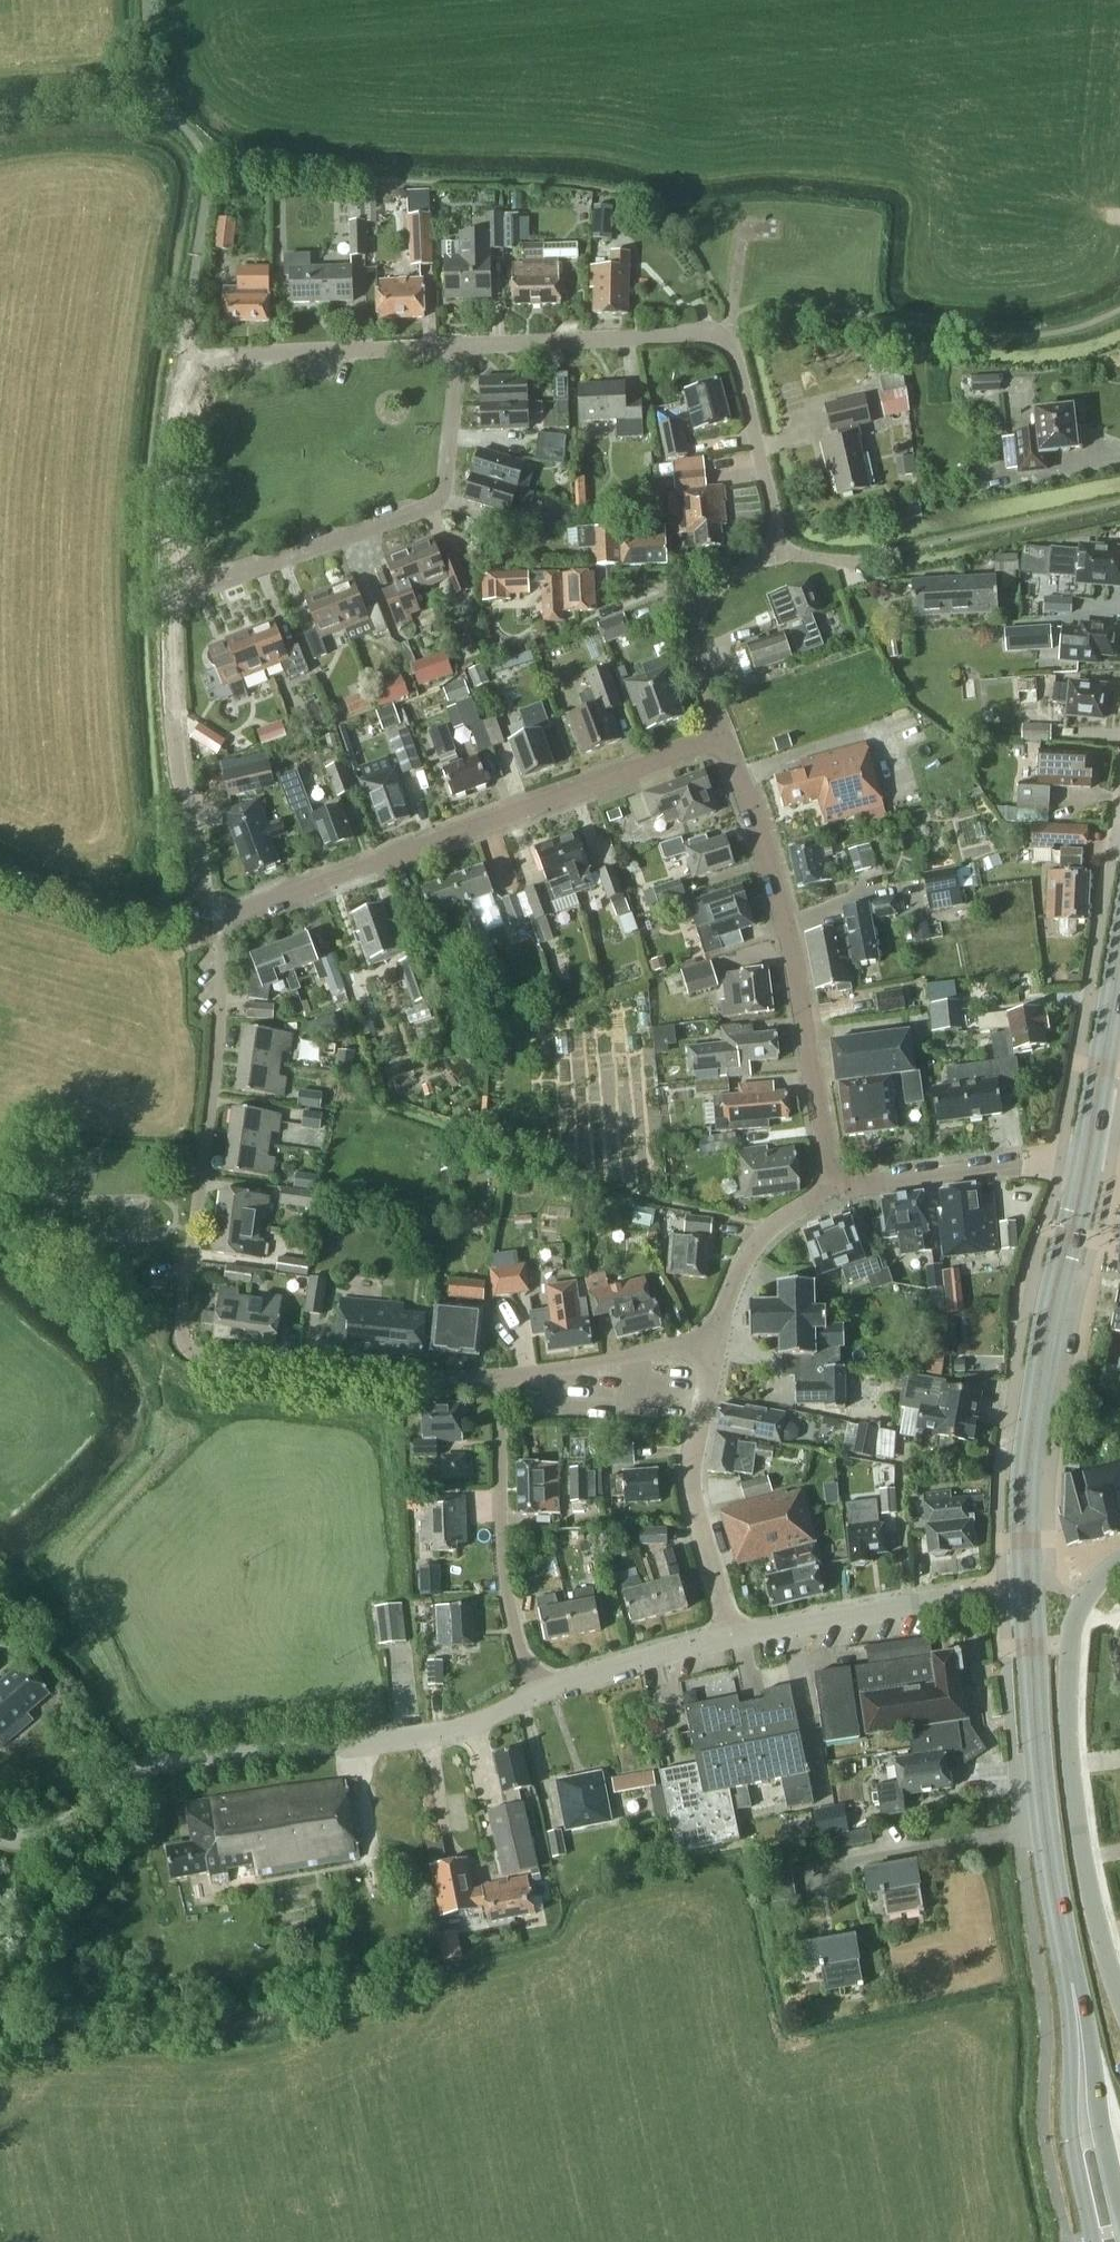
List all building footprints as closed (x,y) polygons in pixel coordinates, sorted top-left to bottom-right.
[(432,265),(428,191),(407,192),(411,266),(432,265)] [(595,206),(594,230),(608,230),(609,206),(595,206)] [(489,250),(504,250),(504,219),(502,219),(502,215),(487,216),(487,231),(459,231),(459,240),(442,241),(442,258),(445,258),(446,299),(490,298),(489,250)] [(237,221),(217,218),(214,248),(234,251),(237,221)] [(524,219),(504,219),(504,250),(518,250),(518,242),(525,242),(524,219)] [(365,257),(364,223),(350,223),(351,257),(365,257)] [(523,264),(513,264),(513,305),(561,304),(560,263),(559,263),(559,258),(578,258),(577,244),(523,245),(523,264)] [(592,264),(591,288),(595,288),(595,312),(628,314),(629,254),(612,252),(611,264),(592,264)] [(310,269),(310,255),(286,256),(286,276),(291,276),(291,303),(352,302),(351,268),(310,269)] [(266,267),(237,267),(237,288),(224,288),(222,322),(267,322),(267,313),(266,267)] [(425,317),(424,279),(377,281),(379,318),(425,317)] [(568,400),(567,373),(552,374),(554,401),(557,401),(568,400)] [(910,413),(903,375),(879,379),(882,394),(879,395),(884,418),(910,413)] [(1000,391),(1000,376),(971,377),(972,392),(1000,391)] [(481,405),(526,402),(525,377),(480,379),(481,405)] [(731,421),(720,380),(686,389),(696,430),(731,421)] [(625,402),(624,384),(579,386),(581,422),(617,420),(618,438),(643,437),(641,401),(625,402)] [(869,422),(863,397),(826,406),(831,430),(838,429),(840,440),(822,444),(827,466),(832,465),(839,494),(868,487),(856,437),(860,436),(858,424),(869,422)] [(568,400),(557,401),(558,415),(569,414),(568,400)] [(526,402),(481,405),(483,430),(527,428),(527,414),(535,413),(535,415),(543,415),(542,402),(526,403),(526,402)] [(1074,428),(1072,407),(1035,412),(1037,431),(1016,434),(1020,472),(1047,469),(1045,453),(1056,452),(1056,450),(1083,447),(1080,427),(1074,428)] [(688,453),(682,421),(659,425),(665,457),(688,453)] [(537,447),(564,450),(566,437),(539,434),(537,447)] [(564,450),(537,447),(536,461),(563,464),(564,450)] [(480,450),(473,475),(516,488),(523,463),(480,450)] [(644,454),(647,466),(656,465),(653,452),(644,454)] [(670,518),(679,518),(681,533),(696,532),(697,547),(723,545),(721,525),(726,525),(724,502),(725,502),(724,486),(706,488),(703,458),(688,459),(673,464),(655,466),(656,474),(674,472),(676,493),(667,494),(670,518)] [(528,491),(516,488),(473,475),(466,500),(508,513),(512,500),(524,504),(528,491)] [(587,513),(585,477),(575,477),(577,514),(587,513)] [(565,512),(562,516),(562,524),(574,523),(573,512),(565,512)] [(549,528),(549,513),(521,514),(521,529),(549,528)] [(618,529),(618,526),(577,528),(578,548),(593,548),(594,566),(620,564),(620,566),(667,563),(665,526),(618,529)] [(433,540),(408,550),(423,587),(448,577),(455,594),(467,589),(457,563),(444,568),(433,540)] [(1081,545),(1080,551),(1052,548),(1049,575),(1077,577),(1077,583),(1119,587),(1119,549),(1081,545)] [(1022,550),(1020,572),(1049,575),(1052,548),(1046,548),(1023,546),(1022,550)] [(423,587),(408,550),(385,559),(396,587),(383,592),(397,628),(413,621),(411,616),(420,612),(412,591),(423,587)] [(1017,587),(1017,555),(994,556),(995,573),(1000,573),(1001,588),(1017,587)] [(594,610),(592,573),(563,574),(541,575),(541,573),(530,574),(490,575),(491,602),(511,601),(511,595),(530,594),(530,584),(542,584),(542,591),(543,601),(544,622),(565,621),(564,617),(564,612),(594,610)] [(998,613),(996,577),(911,582),(913,617),(998,613)] [(821,611),(809,580),(761,598),(772,629),(799,619),(802,625),(789,630),(798,654),(823,645),(811,614),(821,611)] [(354,581),(329,590),(343,628),(367,618),(374,635),(387,630),(377,604),(365,609),(354,581)] [(314,660),(327,655),(327,654),(320,637),(343,628),(329,590),(305,600),(316,627),(303,632),(313,659),(314,660)] [(1045,598),(1044,612),(1071,613),(1072,600),(1045,598)] [(631,635),(623,614),(598,624),(606,645),(631,635)] [(274,622),(249,631),(264,669),(280,662),(286,679),(308,670),(298,645),(285,650),(274,622)] [(1060,659),(1078,661),(1097,663),(1098,653),(1113,655),(1116,626),(1082,623),(1081,629),(1063,627),(1060,659)] [(1051,649),(1050,626),(1005,629),(1006,652),(1051,649)] [(898,657),(894,629),(885,631),(889,659),(898,657)] [(241,678),(264,669),(249,631),(226,640),(227,642),(214,647),(210,650),(208,655),(209,660),(212,664),(216,666),(221,666),(234,700),(247,695),(241,678)] [(755,669),(764,666),(792,657),(784,633),(748,645),(755,669)] [(595,647),(604,643),(600,634),(591,637),(595,647)] [(454,675),(446,652),(412,664),(420,687),(454,675)] [(679,692),(666,656),(642,665),(645,675),(625,681),(634,707),(637,706),(646,731),(684,718),(676,693),(679,692)] [(490,684),(482,665),(469,670),(476,689),(490,684)] [(621,707),(606,667),(585,675),(592,692),(580,697),(585,709),(568,716),(582,755),(620,741),(609,712),(621,707)] [(629,677),(624,667),(615,671),(619,681),(629,677)] [(410,696),(401,676),(372,687),(380,708),(410,696)] [(1037,704),(1036,680),(1017,681),(1018,705),(1037,704)] [(466,681),(449,686),(454,700),(470,694),(466,681)] [(1103,686),(1070,682),(1070,685),(1054,683),(1052,702),(1068,704),(1066,715),(1102,720),(1105,699),(1102,698),(1103,686)] [(350,715),(372,707),(366,693),(345,701),(350,715)] [(454,730),(464,727),(464,728),(481,722),(472,699),(446,708),(454,730)] [(394,703),(379,709),(386,727),(401,722),(394,703)] [(551,728),(543,703),(520,711),(529,735),(510,741),(523,776),(554,766),(542,731),(551,728)] [(326,724),(319,705),(312,708),(307,719),(311,730),(326,724)] [(484,722),(493,748),(504,744),(495,718),(484,722)] [(282,720),(269,725),(274,739),(286,735),(282,720)] [(207,721),(198,736),(224,751),(233,736),(207,721)] [(479,753),(493,748),(484,722),(469,727),(479,753)] [(1052,726),(1022,725),(1022,742),(1051,743),(1052,726)] [(357,747),(349,726),(339,729),(347,750),(357,747)] [(455,751),(446,726),(429,733),(438,757),(455,751)] [(422,767),(408,730),(390,736),(403,774),(422,767)] [(791,746),(788,737),(774,741),(777,751),(791,746)] [(886,820),(883,807),(866,744),(800,762),(802,771),(774,778),(782,808),(808,801),(809,804),(818,802),(824,823),(853,816),(856,828),(886,820)] [(273,786),(265,753),(234,761),(233,759),(219,763),(227,797),(273,786)] [(1092,756),(1039,753),(1037,785),(1018,784),(1017,809),(1017,810),(1049,811),(1050,787),(1091,789),(1091,785),(1094,783),(1094,774),(1091,770),(1092,756)] [(488,784),(478,757),(460,764),(443,771),(453,798),(488,784)] [(352,793),(341,764),(327,770),(337,798),(352,793)] [(405,799),(394,768),(359,781),(365,797),(368,795),(381,829),(409,818),(402,800),(405,799)] [(313,815),(297,771),(278,778),(291,816),(295,814),(305,842),(320,836),(324,849),(352,839),(340,805),(313,815)] [(676,782),(643,794),(627,799),(637,825),(663,815),(666,824),(679,819),(681,824),(714,812),(707,792),(710,791),(703,772),(676,782)] [(271,831),(284,826),(282,820),(268,825),(265,818),(259,800),(220,813),(221,818),(224,826),(229,825),(235,843),(246,874),(282,861),(271,831)] [(1017,810),(1017,809),(997,808),(1006,823),(1017,824),(1017,810)] [(623,819),(620,809),(607,814),(610,823),(623,819)] [(1088,827),(1032,824),(1031,847),(1053,848),(1054,844),(1087,846),(1088,827)] [(577,833),(556,841),(575,894),(594,887),(587,870),(590,869),(577,833)] [(734,865),(726,837),(707,843),(706,838),(684,844),(682,837),(659,845),(664,861),(685,855),(692,877),(734,865)] [(830,880),(821,840),(789,847),(797,888),(820,883),(820,882),(830,880)] [(579,905),(575,894),(556,841),(534,849),(546,882),(546,884),(543,886),(524,892),(534,921),(545,918),(552,915),(579,905)] [(876,868),(870,845),(849,851),(855,873),(876,868)] [(1081,850),(1060,849),(1059,871),(1048,871),(1047,919),(1059,920),(1058,931),(1062,935),(1071,936),(1075,932),(1076,920),(1087,921),(1089,872),(1080,872),(1081,850)] [(998,867),(994,856),(983,861),(987,871),(998,867)] [(970,866),(955,869),(923,875),(927,896),(930,911),(965,904),(961,889),(974,886),(970,866)] [(453,878),(463,905),(493,895),(483,867),(453,878)] [(622,896),(612,868),(597,874),(608,901),(622,896)] [(463,905),(453,878),(423,889),(433,916),(463,905)] [(685,895),(680,881),(643,893),(648,907),(685,895)] [(753,926),(741,886),(688,903),(704,955),(722,950),(718,937),(753,926)] [(516,929),(530,923),(521,894),(517,896),(516,894),(501,899),(513,930),(516,929)] [(839,962),(846,961),(852,960),(853,966),(878,961),(870,916),(873,916),(874,919),(897,915),(894,899),(866,904),(867,908),(843,912),(847,930),(832,932),(836,957),(838,956),(839,962)] [(630,912),(626,900),(612,905),(616,917),(630,912)] [(389,923),(382,905),(355,915),(361,933),(358,934),(369,965),(405,952),(393,921),(389,923)] [(931,939),(927,922),(913,925),(917,942),(931,939)] [(482,960),(488,958),(477,924),(470,927),(482,960)] [(482,960),(470,927),(464,929),(476,962),(482,960)] [(811,968),(839,962),(838,956),(836,957),(832,932),(806,937),(811,968)] [(292,970),(293,971),(312,964),(319,982),(325,980),(331,994),(346,988),(333,954),(322,959),(322,960),(318,962),(308,935),(278,946),(288,972),(292,970)] [(288,972),(278,946),(250,957),(257,976),(250,975),(247,998),(266,1001),(270,979),(283,974),(290,992),(299,989),(293,971),(292,970),(288,972)] [(431,998),(416,957),(399,963),(413,1005),(431,998)] [(667,969),(664,957),(652,960),(655,973),(667,969)] [(846,961),(839,962),(811,968),(815,990),(836,987),(837,994),(851,991),(846,961)] [(718,987),(711,962),(681,971),(688,996),(718,987)] [(773,1013),(767,970),(722,975),(725,1001),(721,1001),(723,1019),(773,1013)] [(904,1007),(902,990),(876,994),(878,1011),(904,1007)] [(960,1030),(957,1003),(929,1005),(932,1032),(960,1030)] [(274,1005),(248,1004),(248,1020),(274,1021),(274,1005)] [(1041,1013),(1041,1008),(1009,1012),(1009,1013),(980,1017),(982,1029),(998,1027),(998,1028),(1011,1027),(1014,1054),(1032,1051),(1031,1047),(1046,1045),(1044,1030),(1048,1029),(1046,1013),(1041,1013)] [(364,1036),(377,1032),(372,1016),(359,1021),(364,1036)] [(740,1028),(740,1026),(721,1027),(722,1045),(688,1048),(690,1072),(720,1070),(721,1078),(750,1076),(749,1063),(778,1061),(775,1035),(754,1036),(753,1027),(740,1028)] [(239,1059),(278,1064),(280,1051),(289,1053),(292,1034),(243,1027),(239,1059)] [(836,1082),(838,1082),(890,1075),(901,1074),(914,1072),(909,1032),(831,1042),(836,1082)] [(962,1085),(968,1120),(1001,1116),(998,1093),(1020,1089),(1016,1060),(1011,1061),(1006,1033),(991,1035),(995,1064),(958,1068),(960,1085),(962,1085)] [(340,1051),(339,1069),(352,1071),(354,1052),(340,1051)] [(277,1076),(278,1064),(239,1059),(234,1090),(282,1097),(285,1078),(277,1076)] [(960,1085),(958,1068),(947,1069),(949,1086),(933,1088),(938,1123),(968,1120),(962,1085),(960,1085)] [(914,1072),(901,1074),(905,1106),(924,1103),(920,1072),(914,1072)] [(890,1075),(838,1082),(845,1137),(897,1130),(890,1075)] [(773,1094),(773,1083),(739,1085),(740,1095),(733,1096),(729,1091),(715,1103),(716,1124),(730,1123),(731,1131),(769,1129),(768,1121),(787,1119),(786,1093),(773,1094)] [(323,1093),(300,1090),(298,1106),(321,1109),(323,1093)] [(472,1124),(482,1118),(474,1107),(465,1113),(472,1124)] [(228,1139),(268,1144),(270,1132),(278,1133),(281,1114),(233,1108),(228,1139)] [(305,1112),(303,1125),(320,1128),(322,1114),(305,1112)] [(738,1150),(736,1133),(709,1136),(711,1153),(738,1150)] [(266,1157),(268,1144),(228,1139),(224,1170),(272,1177),(275,1158),(266,1157)] [(767,1152),(767,1148),(737,1152),(743,1199),(799,1192),(794,1148),(767,1152)] [(319,1176),(296,1172),(294,1188),(316,1191),(319,1176)] [(980,1195),(979,1186),(939,1191),(942,1209),(938,1209),(943,1256),(998,1250),(991,1194),(980,1195)] [(322,1193),(283,1187),(280,1205),(319,1211),(322,1193)] [(221,1191),(217,1222),(259,1228),(261,1216),(267,1216),(269,1197),(221,1191)] [(931,1251),(922,1193),(880,1199),(883,1218),(880,1219),(883,1239),(897,1237),(900,1256),(931,1251)] [(712,1236),(713,1218),(685,1215),(684,1233),(712,1236)] [(854,1283),(868,1278),(872,1291),(892,1284),(887,1270),(883,1271),(877,1254),(862,1258),(849,1219),(806,1235),(820,1275),(842,1267),(847,1280),(853,1278),(854,1283)] [(1019,1249),(1016,1221),(999,1223),(1002,1251),(1019,1249)] [(259,1228),(217,1222),(213,1252),(261,1259),(264,1240),(258,1239),(259,1228)] [(711,1239),(671,1235),(667,1274),(707,1279),(711,1239)] [(309,1261),(279,1257),(277,1273),(307,1277),(309,1261)] [(253,1269),(226,1265),(224,1281),(252,1284),(253,1269)] [(942,1289),(940,1265),(924,1267),(927,1290),(942,1289)] [(518,1273),(490,1271),(488,1290),(517,1292),(518,1273)] [(254,1273),(253,1284),(260,1285),(265,1281),(265,1274),(254,1273)] [(609,1288),(606,1274),(585,1278),(594,1316),(611,1312),(617,1339),(662,1329),(656,1301),(651,1302),(646,1279),(609,1288)] [(329,1281),(310,1278),(304,1312),(323,1316),(329,1281)] [(486,1285),(450,1280),(448,1297),(458,1298),(457,1307),(436,1305),(431,1351),(477,1356),(482,1309),(472,1308),(473,1299),(484,1300),(486,1285)] [(551,1310),(531,1313),(534,1335),(546,1333),(549,1352),(591,1346),(585,1301),(578,1302),(576,1283),(547,1287),(551,1310)] [(815,1311),(815,1283),(781,1283),(780,1302),(751,1303),(751,1314),(746,1314),(746,1327),(751,1327),(751,1338),(781,1338),(781,1357),(792,1357),(792,1364),(781,1372),(785,1378),(794,1378),(795,1405),(825,1404),(825,1409),(843,1409),(844,1367),(840,1367),(839,1347),(843,1347),(844,1327),(826,1328),(826,1311),(815,1311)] [(244,1342),(250,1299),(238,1298),(239,1292),(220,1289),(213,1338),(244,1342)] [(945,1315),(942,1290),(930,1291),(933,1317),(945,1315)] [(1119,1290),(1110,1333),(1119,1335),(1119,1290)] [(262,1301),(250,1299),(244,1342),(276,1346),(283,1297),(263,1295),(262,1301)] [(944,1299),(946,1313),(961,1312),(959,1298),(944,1299)] [(403,1305),(340,1299),(335,1353),(391,1359),(392,1353),(421,1356),(425,1316),(402,1314),(403,1305)] [(947,1354),(920,1349),(915,1372),(942,1377),(947,1354)] [(945,1381),(899,1372),(896,1390),(902,1391),(899,1408),(921,1412),(917,1430),(936,1433),(935,1435),(972,1443),(975,1423),(973,1422),(979,1395),(944,1388),(945,1381)] [(463,1442),(461,1405),(421,1406),(422,1443),(413,1443),(413,1458),(436,1457),(435,1443),(463,1442)] [(795,1423),(784,1420),(785,1414),(746,1406),(742,1410),(720,1405),(715,1430),(779,1443),(780,1438),(792,1440),(798,1436),(799,1429),(795,1423)] [(879,1430),(858,1425),(852,1453),(872,1458),(879,1430)] [(741,1437),(715,1433),(708,1471),(734,1475),(735,1471),(752,1474),(755,1457),(773,1460),(775,1447),(744,1442),(743,1445),(739,1444),(741,1437)] [(634,1465),(633,1443),(604,1445),(605,1467),(634,1465)] [(467,1480),(466,1455),(442,1456),(442,1480),(467,1480)] [(517,1464),(518,1487),(519,1515),(559,1514),(558,1491),(556,1491),(556,1481),(558,1481),(558,1463),(517,1464)] [(571,1502),(587,1502),(587,1485),(586,1468),(570,1469),(571,1485),(571,1502)] [(659,1501),(657,1470),(623,1472),(623,1475),(610,1476),(611,1497),(624,1496),(625,1503),(659,1501)] [(850,1498),(869,1496),(867,1473),(848,1474),(850,1498)] [(1073,1475),(1068,1476),(1064,1477),(1062,1509),(1058,1510),(1067,1549),(1119,1535),(1119,1513),(1113,1486),(1087,1492),(1088,1494),(1079,1497),(1073,1475)] [(772,1493),(768,1477),(740,1485),(745,1501),(772,1493)] [(898,1514),(896,1489),(880,1490),(882,1515),(898,1514)] [(422,1511),(421,1491),(407,1491),(407,1511),(422,1511)] [(738,1565),(763,1559),(761,1554),(768,1552),(766,1545),(794,1538),(799,1561),(796,1562),(798,1571),(792,1573),(799,1601),(824,1594),(818,1566),(821,1566),(803,1491),(787,1496),(787,1494),(724,1510),(738,1565)] [(952,1500),(951,1491),(923,1494),(930,1554),(932,1554),(936,1557),(945,1556),(948,1552),(950,1552),(950,1551),(974,1549),(972,1527),(975,1527),(974,1516),(968,1498),(952,1500)] [(467,1542),(464,1497),(424,1499),(425,1520),(421,1521),(422,1544),(434,1543),(434,1552),(456,1551),(456,1543),(467,1542)] [(868,1522),(865,1501),(852,1503),(854,1523),(847,1524),(851,1565),(856,1564),(858,1566),(865,1566),(869,1563),(872,1562),(871,1554),(886,1553),(883,1525),(880,1526),(880,1521),(868,1522)] [(667,1545),(667,1527),(640,1528),(640,1546),(667,1545)] [(761,1554),(763,1559),(774,1556),(779,1576),(766,1579),(773,1607),(799,1601),(792,1573),(798,1571),(796,1562),(799,1561),(794,1538),(766,1545),(768,1552),(761,1554)] [(663,1582),(651,1585),(660,1616),(688,1608),(671,1549),(655,1554),(663,1582)] [(632,1624),(660,1616),(651,1585),(644,1587),(637,1576),(620,1581),(632,1624)] [(440,1594),(440,1580),(420,1581),(420,1595),(440,1594)] [(575,1604),(567,1605),(573,1635),(601,1630),(593,1587),(575,1590),(575,1604)] [(545,1641),(573,1635),(567,1605),(558,1607),(555,1594),(536,1597),(545,1641)] [(473,1644),(472,1604),(436,1605),(437,1645),(473,1644)] [(407,1642),(403,1605),(375,1607),(379,1644),(407,1642)] [(851,1668),(815,1673),(825,1743),(860,1738),(859,1733),(869,1732),(869,1734),(908,1728),(966,1720),(965,1719),(958,1672),(963,1671),(961,1657),(962,1657),(961,1650),(956,1650),(956,1653),(933,1656),(851,1668)] [(24,1662),(16,1670),(0,1683),(0,1743),(2,1745),(34,1719),(29,1713),(51,1695),(24,1662)] [(444,1683),(443,1662),(428,1663),(428,1684),(444,1683)] [(704,1795),(747,1788),(781,1780),(788,1810),(814,1804),(808,1775),(810,1775),(808,1766),(805,1767),(789,1686),(763,1692),(765,1703),(740,1708),(738,1697),(685,1707),(697,1765),(704,1795)] [(530,1788),(521,1749),(495,1755),(504,1794),(505,1793),(508,1806),(488,1811),(503,1876),(538,1868),(523,1803),(521,1803),(518,1790),(530,1788)] [(950,1789),(945,1755),(912,1759),(895,1761),(898,1784),(871,1788),(873,1805),(879,1804),(881,1817),(905,1814),(903,1800),(903,1796),(950,1789)] [(751,1808),(747,1788),(704,1795),(697,1765),(660,1772),(677,1854),(740,1841),(734,1811),(751,1808)] [(613,1824),(604,1772),(556,1781),(566,1833),(613,1824)] [(656,1786),(653,1772),(612,1779),(615,1794),(650,1788),(656,1824),(667,1822),(661,1785),(656,1786)] [(360,1858),(347,1780),(185,1804),(192,1842),(166,1847),(172,1880),(209,1873),(211,1885),(240,1880),(360,1858)] [(839,1833),(839,1834),(850,1832),(846,1805),(814,1810),(818,1837),(839,1833)] [(566,1855),(562,1831),(548,1834),(553,1857),(566,1855)] [(449,1837),(434,1839),(437,1858),(451,1856),(449,1837)] [(461,1860),(432,1866),(442,1916),(470,1910),(470,1908),(485,1905),(488,1921),(488,1922),(488,1923),(536,1914),(535,1912),(535,1913),(528,1877),(481,1886),(482,1888),(467,1891),(461,1860)] [(921,1887),(916,1861),(866,1870),(871,1896),(884,1894),(887,1916),(920,1910),(920,1913),(925,1912),(924,1908),(923,1909),(920,1887),(921,1887)] [(796,1898),(794,1885),(771,1889),(773,1902),(796,1898)] [(456,1931),(436,1935),(441,1961),(461,1956),(456,1931)] [(860,1963),(856,1936),(805,1944),(810,1971),(823,1969),(826,1990),(858,1985),(859,1988),(865,1987),(864,1983),(862,1983),(859,1963),(860,1963)]
